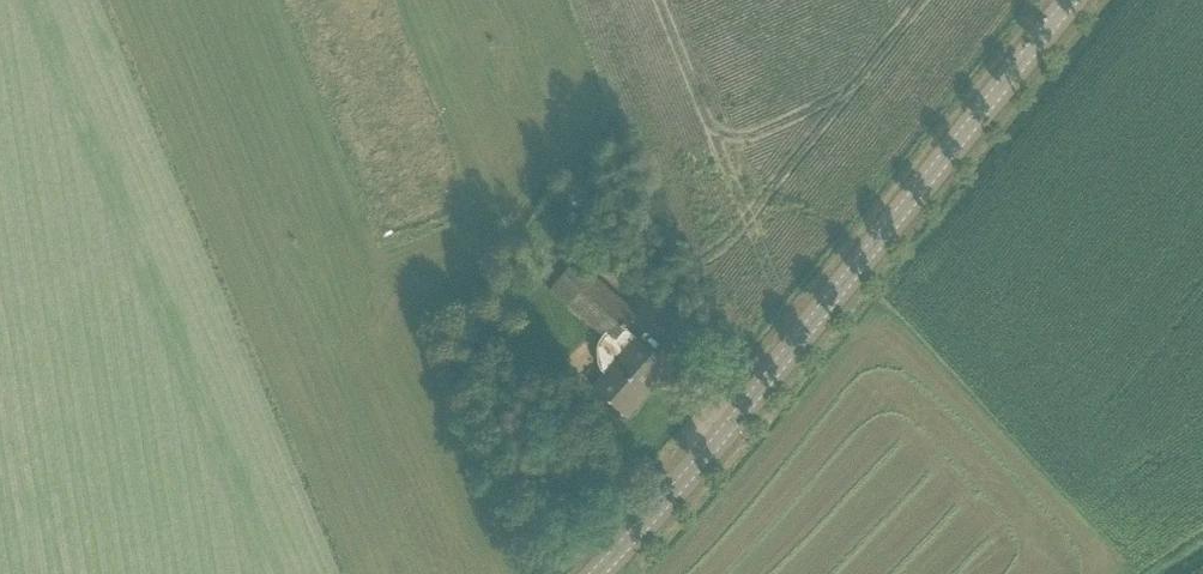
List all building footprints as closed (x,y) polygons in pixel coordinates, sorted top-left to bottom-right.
[(635,343),(622,331),(636,316),(574,262),(548,294),(564,308),(601,340),(598,344),(596,349),(595,355),(595,360),(596,365),(598,370),(602,374),(606,378),(594,392),(625,419),(637,405),(633,402),(640,394),(644,397),(667,370),(635,342),(635,343)]
